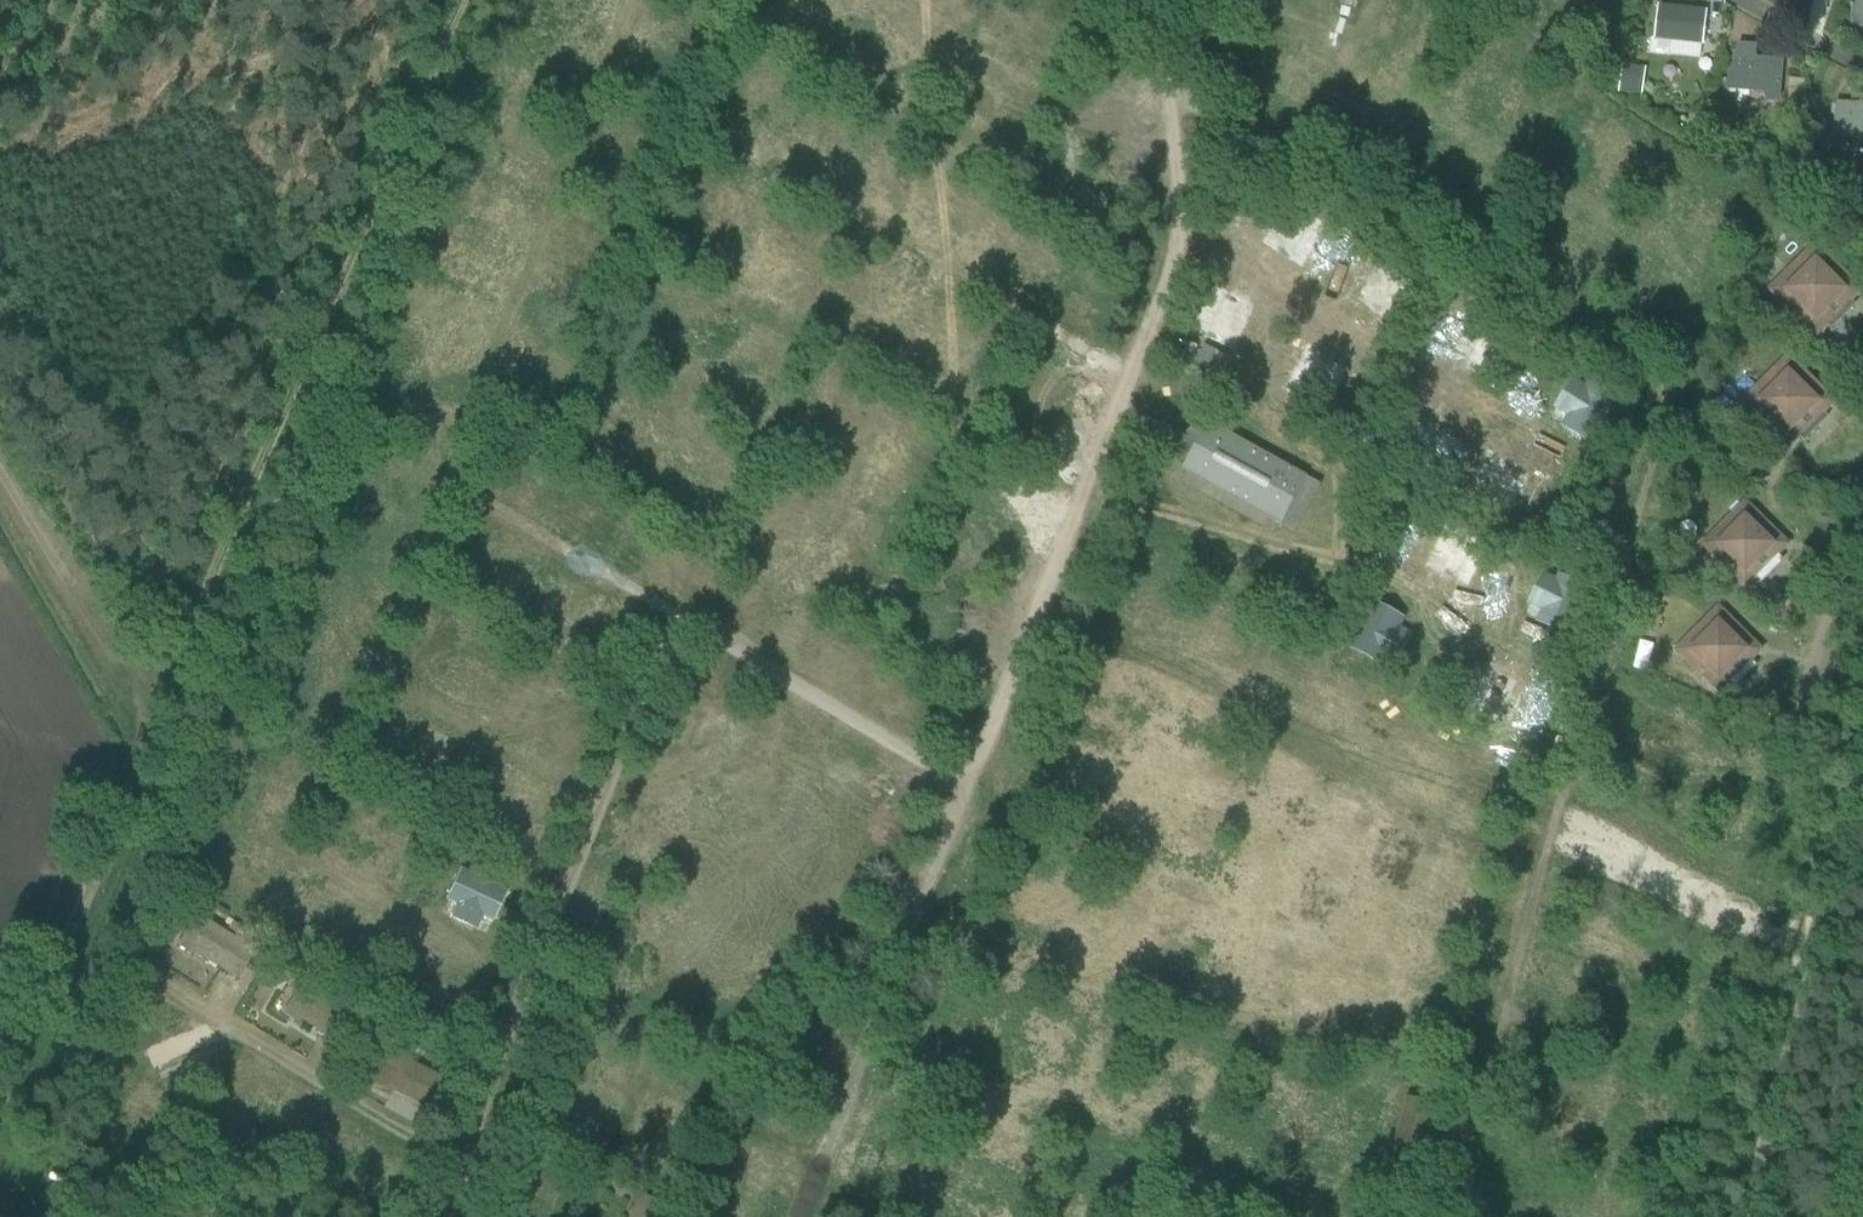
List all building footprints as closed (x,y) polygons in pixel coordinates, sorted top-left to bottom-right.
[(1852,12),(1862,15),(1862,0),(1854,0),(1852,12)] [(1700,52),(1704,21),(1676,18),(1676,14),(1664,13),(1660,47),(1700,52)] [(1778,96),(1781,62),(1753,59),(1755,47),(1739,45),(1726,84),(1767,88),(1766,94),(1778,96)] [(1623,64),(1619,91),(1633,93),(1637,66),(1623,64)] [(1788,90),(1788,98),(1800,99),(1801,91),(1788,90)] [(1804,95),(1800,106),(1812,110),(1816,99),(1804,95)] [(1862,137),(1862,106),(1836,104),(1834,135),(1862,137)] [(1855,285),(1820,250),(1809,250),(1775,285),(1775,296),(1809,330),(1821,330),(1827,324),(1831,328),(1853,306),(1849,302),(1855,296),(1855,285)] [(1368,276),(1357,305),(1398,320),(1409,291),(1368,276)] [(1253,311),(1243,309),(1246,293),(1211,285),(1200,337),(1246,347),(1253,311)] [(1454,354),(1486,372),(1504,340),(1472,322),(1454,354)] [(1313,343),(1287,387),(1322,408),(1348,364),(1313,343)] [(1204,346),(1195,363),(1221,375),(1229,359),(1204,346)] [(1828,396),(1793,362),(1782,362),(1748,397),(1748,408),(1782,442),(1794,442),(1800,436),(1803,440),(1826,418),(1822,414),(1828,408),(1828,396)] [(1551,421),(1594,443),(1618,397),(1575,375),(1551,421)] [(1184,472),(1274,521),(1275,521),(1290,529),(1316,483),(1300,475),(1300,474),(1210,424),(1202,439),(1190,432),(1180,451),(1192,457),(1184,472)] [(1527,481),(1516,478),(1522,460),(1484,449),(1470,493),(1519,508),(1527,481)] [(1782,540),(1749,508),(1739,508),(1707,540),(1707,550),(1740,582),(1750,582),(1756,576),(1761,581),(1781,561),(1776,556),(1782,550),(1782,540)] [(1437,538),(1425,566),(1472,586),(1484,557),(1437,538)] [(1542,569),(1525,615),(1557,626),(1574,580),(1542,569)] [(1564,631),(1584,585),(1577,581),(1557,628),(1564,631)] [(1399,666),(1410,632),(1401,629),(1407,613),(1376,602),(1359,652),(1399,666)] [(1713,613),(1681,646),(1681,655),(1713,687),(1723,687),(1729,681),(1734,686),(1754,666),(1749,661),(1755,655),(1755,645),(1723,613),(1713,613)] [(1478,692),(1472,707),(1500,720),(1520,677),(1474,656),(1460,684),(1478,692)] [(478,928),(483,914),(497,920),(510,885),(460,867),(443,915),(478,928)] [(195,915),(178,942),(186,947),(187,952),(191,955),(196,953),(236,978),(253,951),(195,915)] [(233,924),(228,931),(249,944),(253,937),(233,924)] [(291,1007),(288,1012),(290,1017),(294,1019),(299,1018),(335,1041),(352,1014),(308,987),(296,1006),(291,1007)] [(180,1018),(147,1079),(188,1102),(221,1041),(180,1018)] [(381,1077),(379,1082),(380,1087),(385,1090),(390,1088),(432,1110),(447,1082),(397,1056),(386,1076),(381,1077)] [(1395,1142),(1428,1150),(1438,1106),(1405,1098),(1395,1142)] [(665,1185),(661,1195),(674,1201),(678,1190),(665,1185)] [(632,1216),(667,1216),(670,1208),(641,1196),(632,1216)]
